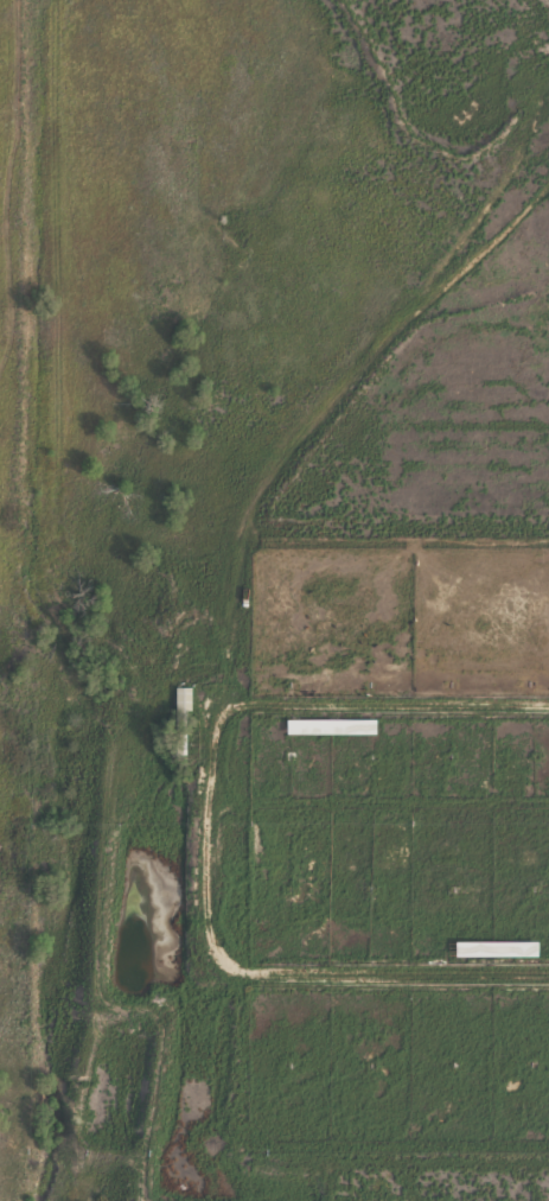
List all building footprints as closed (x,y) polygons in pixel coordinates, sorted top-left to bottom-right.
[(178,713),(193,713),(193,685),(178,685),(178,713)] [(378,717),(288,717),(288,732),(378,732),(378,717)] [(540,939),(450,939),(450,955),(540,955),(540,939)]
